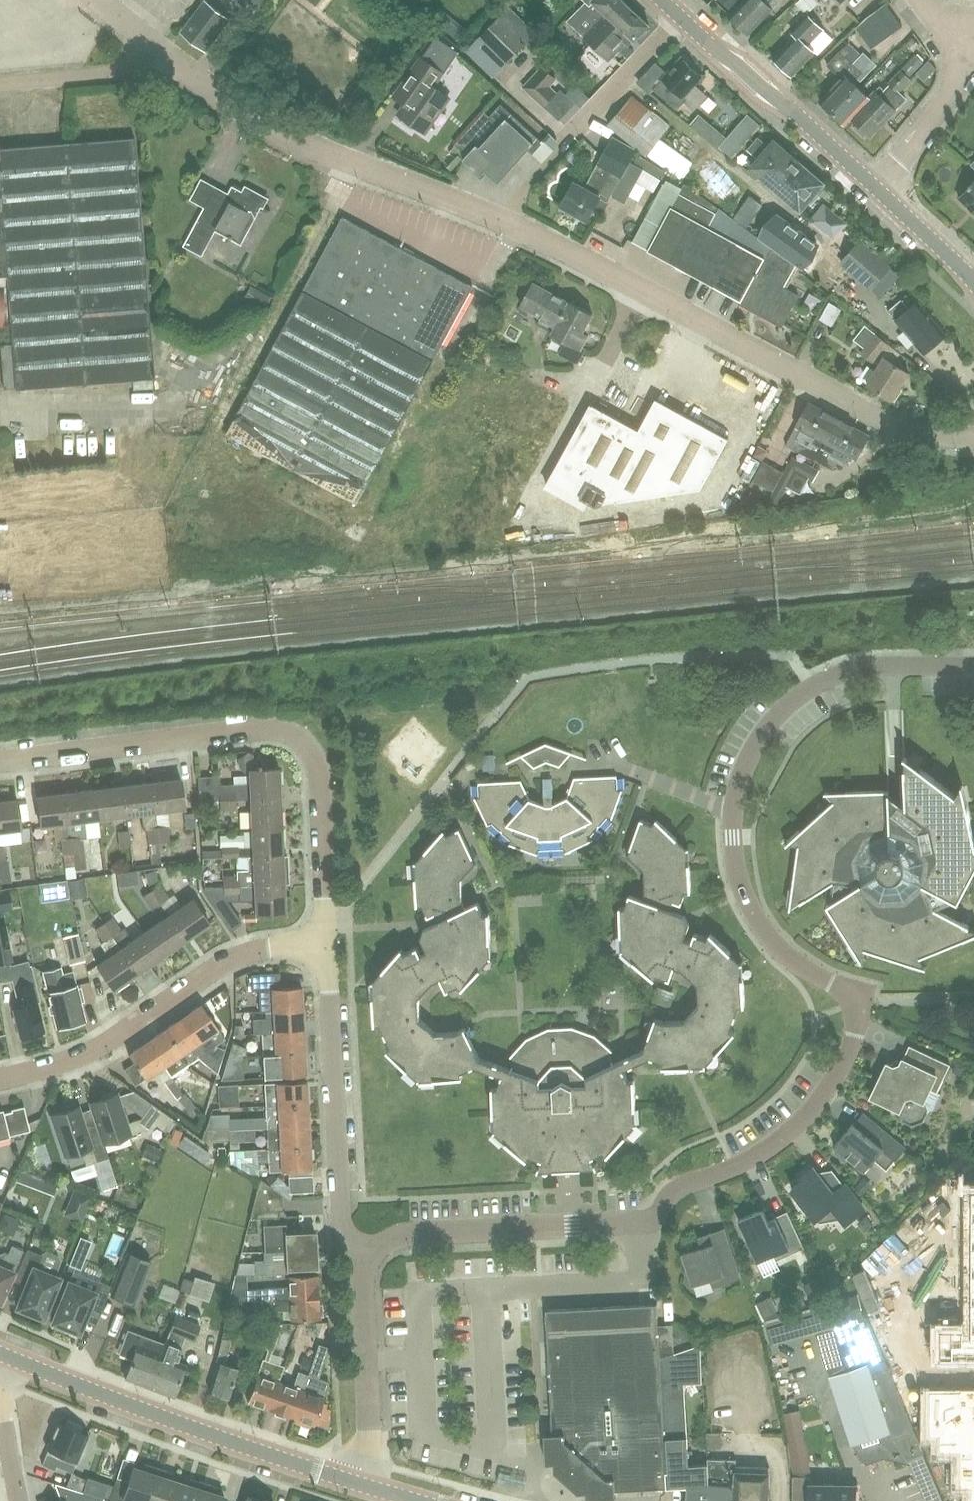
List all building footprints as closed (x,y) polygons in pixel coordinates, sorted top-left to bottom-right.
[(11,8),(11,0),(0,0),(0,8),(11,8)] [(265,0),(240,0),(238,2),(254,14),(265,0)] [(628,5),(622,0),(584,0),(589,5),(571,25),(591,44),(628,5)] [(766,0),(745,0),(730,16),(749,34),(772,10),(764,2),(766,0)] [(206,49),(229,19),(207,2),(183,33),(206,49)] [(884,41),(903,26),(886,3),(867,18),(884,41)] [(635,41),(649,25),(628,5),(591,44),(609,61),(631,37),(635,41)] [(501,15),(479,38),(506,64),(507,64),(527,42),(501,15)] [(791,32),(795,36),(774,57),(792,76),(815,53),(818,55),(825,48),(816,38),(821,32),(824,30),(809,15),(791,32)] [(920,42),(914,36),(906,44),(913,50),(920,42)] [(506,64),(479,38),(466,51),(493,77),(506,64)] [(849,43),(844,48),(827,67),(841,80),(820,101),(835,115),(838,111),(837,110),(858,88),(852,83),(862,73),(872,63),(849,43)] [(898,93),(911,79),(909,77),(923,62),(915,54),(888,83),(898,93)] [(677,108),(685,99),(682,97),(701,75),(682,57),(654,87),(677,108)] [(422,58),(407,78),(393,98),(405,107),(400,114),(425,132),(449,97),(433,86),(443,72),(422,58)] [(924,80),(936,67),(930,61),(918,74),(924,80)] [(544,108),(558,93),(551,87),(557,80),(543,66),(522,87),(544,108)] [(880,96),(884,91),(880,87),(869,99),(858,88),(837,110),(838,111),(835,115),(845,125),(852,119),(855,122),(880,95),(880,96)] [(638,150),(646,156),(671,126),(633,95),(608,125),(610,127),(638,150)] [(888,103),(880,96),(880,95),(855,122),(857,124),(854,127),(864,137),(867,133),(872,137),(896,111),(888,103)] [(533,154),(544,143),(501,104),(490,116),(482,109),(453,142),(467,155),(463,159),(481,175),(485,171),(498,183),(528,150),(533,154)] [(719,147),(727,138),(699,114),(691,124),(719,147)] [(764,152),(761,149),(765,144),(758,137),(747,150),(758,159),(751,167),(766,180),(772,172),(773,173),(787,157),(783,155),(786,152),(784,150),(786,149),(778,142),(776,144),(773,141),(764,152)] [(608,202),(622,177),(636,151),(613,138),(598,164),(585,189),(574,182),(562,205),(588,219),(600,197),(608,202)] [(812,175),(786,152),(783,155),(787,157),(773,173),(772,172),(766,180),(800,210),(823,184),(820,181),(822,180),(814,173),(812,175)] [(661,180),(666,172),(639,155),(634,163),(661,180)] [(959,198),(973,212),(973,183),(959,198)] [(250,195),(233,186),(226,199),(213,192),(184,246),(202,256),(216,231),(242,245),(266,199),(252,191),(250,195)] [(716,213),(679,193),(649,251),(740,301),(739,303),(783,326),(799,296),(784,288),(796,266),(772,247),(746,228),(719,209),(716,213)] [(834,239),(846,223),(824,205),(811,221),(834,239)] [(739,210),(733,218),(746,227),(753,219),(739,210)] [(813,249),(790,233),(794,228),(776,215),(760,237),(778,249),(779,248),(805,267),(814,255),(811,253),(813,249)] [(433,365),(473,287),(342,217),(302,295),(433,365)] [(872,288),(891,267),(860,240),(842,262),(872,288)] [(252,305),(203,281),(191,302),(213,314),(188,363),(215,377),(252,305)] [(537,321),(553,292),(533,281),(520,303),(539,314),(536,321),(537,321)] [(13,327),(13,292),(0,293),(0,328),(13,327)] [(569,302),(553,292),(537,321),(553,330),(552,333),(555,335),(572,302),(570,301),(569,302)] [(910,309),(902,300),(889,311),(897,320),(896,320),(924,353),(946,334),(918,301),(910,309)] [(577,362),(585,348),(581,346),(588,335),(582,332),(593,313),(572,302),(555,335),(566,341),(559,352),(577,362)] [(398,356),(325,314),(205,540),(242,562),(270,515),(307,536),(398,356)] [(893,362),(900,353),(864,326),(854,339),(864,347),(860,352),(873,362),(875,360),(881,365),(868,385),(891,400),(909,372),(893,362)] [(728,438),(657,400),(671,373),(626,348),(593,404),(547,486),(586,507),(589,500),(595,504),(602,503),(607,495),(618,500),(700,487),(728,438)] [(840,418),(810,401),(809,402),(809,401),(796,425),(802,428),(797,438),(812,447),(815,442),(823,446),(840,418)] [(857,458),(870,434),(869,434),(870,434),(840,418),(823,446),(832,451),(829,456),(846,465),(851,455),(857,458)] [(785,470),(776,489),(770,500),(779,504),(784,493),(787,487),(800,494),(809,479),(813,482),(820,470),(793,456),(785,470)] [(764,486),(774,467),(764,462),(754,481),(764,486)] [(572,753),(572,751),(546,742),(521,754),(521,755),(522,755),(534,767),(547,761),(560,765),(571,752),(572,753)] [(905,754),(904,755),(906,804),(890,792),(890,788),(825,791),(825,792),(827,792),(834,800),(786,843),(787,844),(788,842),(798,844),(789,908),(791,908),(832,882),(830,902),(827,904),(862,959),(863,958),(862,956),(865,947),(926,966),(927,965),(925,964),(921,955),(973,933),(973,926),(951,914),(973,870),(973,834),(963,783),(961,783),(962,785),(956,793),(905,754)] [(219,776),(198,777),(199,800),(219,799),(236,798),(250,798),(281,797),(279,767),(249,768),(250,784),(229,785),(220,785),(219,776)] [(612,818),(623,789),(618,788),(617,774),(574,777),(567,796),(549,805),(530,798),(522,779),(479,782),(479,795),(475,797),(488,824),(492,822),(511,839),(509,844),(537,854),(539,849),(564,848),(566,852),(593,839),(591,835),(608,816),(612,818)] [(155,811),(184,808),(180,777),(151,780),(155,811)] [(155,811),(151,780),(122,784),(126,815),(141,813),(144,829),(147,829),(148,844),(150,844),(152,863),(160,862),(159,843),(157,826),(155,811)] [(98,818),(126,815),(122,784),(94,787),(98,818)] [(86,868),(83,838),(87,838),(85,820),(98,818),(94,787),(66,791),(71,837),(73,853),(74,853),(75,869),(86,868)] [(70,822),(66,791),(37,795),(40,825),(58,823),(70,822)] [(20,828),(16,797),(0,799),(0,830),(20,828)] [(282,825),(281,797),(250,798),(250,800),(251,827),(282,825)] [(236,798),(219,799),(219,800),(220,811),(236,810),(236,798)] [(196,828),(195,813),(185,814),(186,829),(196,828)] [(653,822),(641,818),(628,854),(644,869),(645,890),(643,898),(630,893),(625,906),(620,906),(622,949),(622,950),(654,978),(658,974),(670,979),(675,966),(682,968),(698,983),(699,1004),(685,1019),(664,1020),(655,1017),(644,1049),(614,1063),(610,1054),(614,1050),(596,1034),(573,1026),(549,1027),(527,1038),(510,1056),(514,1059),(511,1069),(480,1057),(465,1027),(457,1031),(436,1032),(420,1018),(419,997),(434,981),(441,978),(447,991),(459,985),(463,988),(492,957),(492,956),(490,913),(484,913),(478,901),(466,907),(462,900),(461,879),(476,862),(460,827),(448,833),(444,829),(415,861),(414,862),(417,905),(422,905),(428,917),(435,913),(439,920),(425,927),(421,936),(428,950),(421,953),(418,946),(406,952),(402,948),(373,980),(372,981),(375,1024),(380,1024),(391,1046),(387,1050),(419,1079),(420,1079),(463,1077),(463,1071),(474,1066),(502,1076),(498,1087),(492,1087),(494,1130),(495,1131),(527,1160),(531,1156),(542,1160),(538,1170),(539,1170),(597,1167),(598,1167),(592,1157),(604,1152),(608,1155),(637,1124),(637,1123),(635,1080),(629,1080),(624,1069),(651,1057),(663,1061),(663,1067),(706,1064),(707,1064),(735,1032),(731,1028),(740,1005),(745,1005),(743,962),(743,961),(711,932),(707,936),(695,932),(692,939),(685,937),(690,922),(686,913),(671,908),(674,901),(681,904),(686,891),(691,891),(689,848),(689,847),(657,819),(653,822)] [(159,843),(170,841),(168,825),(157,826),(159,843)] [(248,856),(283,854),(282,825),(251,827),(252,855),(248,855),(248,856)] [(120,848),(132,846),(130,830),(118,831),(120,848)] [(73,853),(71,837),(61,839),(63,855),(73,853)] [(222,858),(238,858),(238,846),(222,847),(222,858)] [(283,856),(283,854),(248,856),(248,870),(237,870),(237,875),(223,875),(223,885),(284,883),(284,870),(288,869),(288,856),(283,856)] [(149,885),(159,882),(155,870),(145,873),(149,885)] [(82,878),(69,881),(72,899),(86,896),(82,878)] [(70,896),(67,880),(41,884),(44,899),(70,896)] [(285,895),(284,883),(223,885),(223,886),(204,887),(204,893),(217,911),(230,904),(225,896),(238,895),(239,900),(254,899),(255,914),(285,912),(285,910),(289,910),(291,907),(290,898),(288,895),(285,895)] [(150,891),(159,904),(160,903),(169,897),(160,884),(150,891)] [(151,910),(159,904),(150,891),(142,896),(151,909),(151,910)] [(183,939),(207,923),(190,897),(167,913),(166,914),(183,939)] [(143,930),(160,955),(183,939),(166,914),(157,920),(143,930)] [(160,955),(143,930),(131,938),(124,927),(121,929),(120,928),(119,929),(112,918),(103,924),(111,934),(120,947),(137,972),(160,955)] [(103,940),(111,934),(103,924),(95,929),(103,940)] [(13,962),(6,925),(0,926),(0,964),(13,962)] [(70,964),(85,960),(79,934),(63,937),(70,964)] [(111,934),(103,940),(100,942),(108,955),(95,964),(112,988),(137,972),(120,947),(111,934)] [(27,966),(24,963),(17,965),(15,969),(11,971),(15,987),(19,986),(23,1003),(12,1006),(20,1036),(43,1029),(35,1000),(39,999),(30,965),(27,966)] [(64,986),(59,966),(58,964),(47,967),(48,971),(43,972),(56,1026),(83,1019),(75,983),(64,986)] [(281,987),(280,971),(251,973),(252,989),(259,989),(261,1010),(273,1009),(303,1008),(302,986),(281,987)] [(220,1060),(224,1047),(215,1045),(225,1038),(201,1002),(182,1015),(206,1051),(220,1060)] [(304,1030),(303,1008),(273,1009),(265,1010),(265,1017),(253,1018),(254,1032),(262,1032),(304,1030)] [(220,1060),(206,1051),(182,1015),(163,1028),(188,1063),(197,1056),(217,1073),(221,1061),(220,1060)] [(244,1035),(244,1026),(236,1026),(235,1035),(244,1035)] [(170,1075),(188,1063),(163,1028),(146,1040),(170,1075)] [(262,1032),(263,1054),(306,1051),(304,1030),(262,1032)] [(146,1040),(127,1052),(144,1078),(155,1070),(162,1081),(163,1080),(170,1075),(146,1040)] [(229,1056),(241,1055),(246,1055),(245,1047),(232,1043),(230,1050),(229,1056)] [(937,1091),(950,1063),(910,1044),(901,1062),(894,1065),(888,1062),(872,1096),(899,1108),(902,1119),(913,1124),(923,1120),(928,1110),(924,1099),(930,1088),(937,1091)] [(263,1054),(264,1066),(264,1076),(307,1074),(306,1051),(263,1054)] [(243,1079),(241,1055),(229,1056),(228,1056),(221,1080),(243,1079)] [(953,1071),(959,1075),(964,1065),(958,1062),(953,1071)] [(265,1082),(266,1105),(278,1104),(308,1102),(307,1080),(265,1082)] [(219,1108),(239,1107),(238,1083),(218,1085),(219,1108)] [(189,1112),(196,1107),(192,1102),(184,1093),(184,1094),(177,1084),(170,1089),(177,1099),(178,1099),(189,1112)] [(114,1093),(113,1090),(101,1094),(102,1097),(90,1101),(99,1129),(100,1129),(104,1141),(128,1134),(129,1139),(147,1134),(160,1125),(163,1128),(172,1115),(151,1101),(141,1116),(126,1121),(117,1092),(114,1093)] [(198,1109),(216,1110),(217,1095),(199,1093),(198,1109)] [(266,1105),(266,1117),(267,1128),(310,1125),(308,1102),(278,1104),(266,1105)] [(74,1105),(73,1103),(61,1106),(62,1109),(49,1113),(63,1155),(79,1149),(83,1163),(106,1156),(102,1142),(104,1141),(100,1129),(99,1129),(86,1133),(77,1105),(74,1105)] [(24,1106),(11,1109),(12,1111),(4,1113),(3,1110),(0,1110),(0,1140),(10,1137),(10,1136),(30,1130),(28,1122),(24,1106)] [(906,1147),(864,1112),(855,1122),(854,1122),(835,1145),(838,1148),(836,1151),(846,1159),(848,1156),(865,1170),(875,1158),(887,1169),(896,1158),(896,1159),(906,1147)] [(28,1122),(30,1130),(34,1129),(40,1116),(28,1122)] [(229,1116),(210,1116),(209,1116),(204,1130),(212,1130),(229,1129),(229,1116)] [(267,1128),(268,1149),(311,1146),(310,1125),(267,1128)] [(212,1140),(230,1140),(229,1129),(212,1130),(212,1140)] [(157,1162),(161,1150),(147,1144),(143,1156),(157,1162)] [(268,1149),(269,1161),(269,1170),(312,1168),(311,1146),(268,1149)] [(217,1147),(217,1156),(225,1156),(225,1147),(217,1147)] [(237,1164),(258,1163),(257,1150),(236,1151),(237,1164)] [(973,1170),(973,1154),(918,1210),(925,1218),(973,1170)] [(822,1176),(814,1166),(802,1175),(805,1178),(792,1188),(800,1198),(796,1200),(804,1211),(808,1208),(816,1218),(833,1205),(846,1223),(864,1209),(832,1168),(822,1176)] [(54,1195),(58,1184),(21,1169),(16,1181),(54,1195)] [(266,1183),(282,1194),(289,1198),(291,1191),(313,1190),(312,1175),(290,1177),(290,1190),(285,1186),(286,1184),(272,1175),(266,1183)] [(283,1210),(282,1194),(266,1183),(260,1178),(250,1218),(278,1217),(278,1210),(283,1210)] [(863,1196),(871,1186),(862,1179),(855,1189),(863,1196)] [(87,1209),(93,1195),(74,1188),(69,1202),(87,1209)] [(769,1219),(764,1207),(739,1219),(758,1261),(773,1254),(776,1261),(805,1247),(788,1210),(769,1219)] [(295,1213),(296,1227),(321,1226),(321,1211),(295,1213)] [(963,1211),(939,1211),(939,1223),(963,1223),(963,1211)] [(874,1225),(869,1219),(861,1226),(865,1232),(874,1225)] [(286,1230),(286,1225),(265,1225),(266,1241),(264,1241),(265,1251),(316,1248),(315,1228),(286,1230)] [(74,1251),(85,1255),(90,1241),(80,1237),(74,1251)] [(712,1279),(714,1286),(741,1278),(728,1238),(683,1252),(694,1285),(712,1279)] [(23,1250),(11,1245),(2,1265),(0,1264),(0,1299),(23,1250)] [(317,1269),(316,1248),(265,1251),(265,1252),(273,1252),(273,1259),(255,1260),(256,1274),(284,1273),(287,1271),(317,1269)] [(41,1255),(27,1250),(16,1276),(27,1280),(16,1308),(19,1309),(17,1312),(29,1317),(30,1314),(42,1319),(58,1279),(60,1279),(61,1277),(58,1270),(61,1262),(58,1255),(47,1251),(42,1253),(41,1255)] [(949,1365),(973,1365),(973,1250),(949,1250),(949,1365)] [(134,1303),(150,1261),(127,1252),(110,1294),(134,1303)] [(68,1282),(51,1322),(51,1323),(54,1324),(53,1327),(64,1331),(65,1328),(78,1333),(79,1332),(90,1304),(101,1309),(110,1286),(98,1282),(73,1272),(68,1283),(68,1282)] [(271,1299),(319,1296),(318,1288),(321,1288),(320,1278),(318,1278),(317,1273),(289,1275),(290,1287),(272,1288),(246,1290),(247,1300),(247,1301),(261,1300),(261,1299),(271,1299)] [(183,1277),(180,1290),(193,1294),(197,1281),(183,1277)] [(865,1318),(858,1294),(827,1302),(826,1299),(811,1306),(813,1314),(766,1327),(769,1339),(831,1321),(833,1327),(865,1318)] [(261,1312),(291,1310),(292,1319),(320,1318),(320,1314),(323,1314),(322,1304),(319,1304),(319,1296),(271,1299),(261,1299),(261,1300),(261,1312)] [(666,1472),(661,1358),(664,1358),(672,1353),(670,1299),(655,1298),(545,1302),(553,1433),(545,1433),(546,1463),(554,1462),(555,1470),(578,1492),(587,1491),(587,1499),(616,1498),(616,1490),(667,1487),(666,1472)] [(774,1313),(768,1299),(757,1303),(764,1317),(774,1313)] [(193,1340),(199,1325),(174,1316),(160,1355),(159,1355),(148,1386),(174,1396),(185,1364),(176,1361),(185,1337),(193,1340)] [(209,1390),(218,1393),(218,1394),(219,1397),(225,1399),(228,1397),(229,1397),(238,1369),(225,1365),(230,1348),(229,1348),(233,1331),(235,1319),(226,1317),(223,1329),(220,1344),(219,1344),(215,1362),(218,1363),(209,1390)] [(278,1381),(284,1365),(268,1360),(272,1350),(273,1350),(282,1324),(270,1323),(267,1333),(263,1345),(262,1346),(268,1348),(264,1359),(258,1374),(248,1401),(252,1402),(251,1406),(260,1409),(261,1405),(262,1405),(269,1408),(278,1381)] [(148,1386),(159,1355),(140,1348),(144,1336),(128,1330),(120,1353),(132,1357),(125,1378),(148,1386)] [(314,1423),(323,1396),(322,1396),(327,1380),(317,1377),(327,1346),(318,1343),(307,1374),(308,1374),(293,1416),(314,1423)] [(687,1471),(689,1471),(689,1466),(684,1384),(702,1383),(701,1345),(701,1344),(699,1345),(672,1353),(664,1358),(661,1358),(666,1472),(687,1471)] [(913,1428),(888,1369),(884,1358),(829,1376),(851,1444),(885,1432),(888,1440),(915,1431),(913,1428)] [(293,1386),(278,1381),(269,1408),(277,1410),(277,1411),(275,1415),(285,1418),(286,1414),(293,1416),(308,1374),(307,1374),(299,1371),(298,1371),(293,1386)] [(950,1432),(973,1432),(973,1500),(973,1408),(950,1408),(950,1432)] [(810,1411),(793,1414),(798,1449),(815,1446),(810,1411)] [(72,1471),(87,1434),(81,1431),(83,1426),(68,1420),(66,1425),(62,1424),(56,1425),(54,1428),(47,1446),(49,1447),(44,1460),(42,1464),(55,1470),(56,1466),(71,1472),(72,1471)] [(723,1432),(706,1431),(706,1448),(722,1448),(723,1432)] [(770,1466),(736,1464),(737,1459),(708,1458),(708,1464),(710,1482),(711,1482),(710,1500),(769,1500),(770,1466)] [(159,1466),(149,1463),(147,1470),(134,1466),(129,1480),(117,1476),(109,1500),(111,1500),(122,1500),(124,1497),(137,1500),(148,1500),(159,1466)] [(688,1486),(687,1500),(710,1500),(711,1482),(710,1482),(708,1464),(689,1466),(689,1471),(687,1471),(688,1481),(688,1486)] [(180,1481),(167,1477),(170,1469),(159,1466),(148,1500),(173,1500),(180,1481)] [(856,1484),(811,1483),(811,1475),(793,1475),(792,1500),(855,1500),(856,1484)] [(104,1498),(108,1484),(101,1481),(87,1477),(83,1491),(104,1498)] [(204,1480),(194,1477),(192,1485),(180,1481),(173,1500),(198,1500),(204,1480)] [(226,1495),(213,1491),(215,1483),(204,1480),(198,1500),(224,1500),(226,1495)] [(104,1498),(83,1491),(55,1483),(54,1484),(60,1500),(57,1500),(103,1500),(104,1498)]
